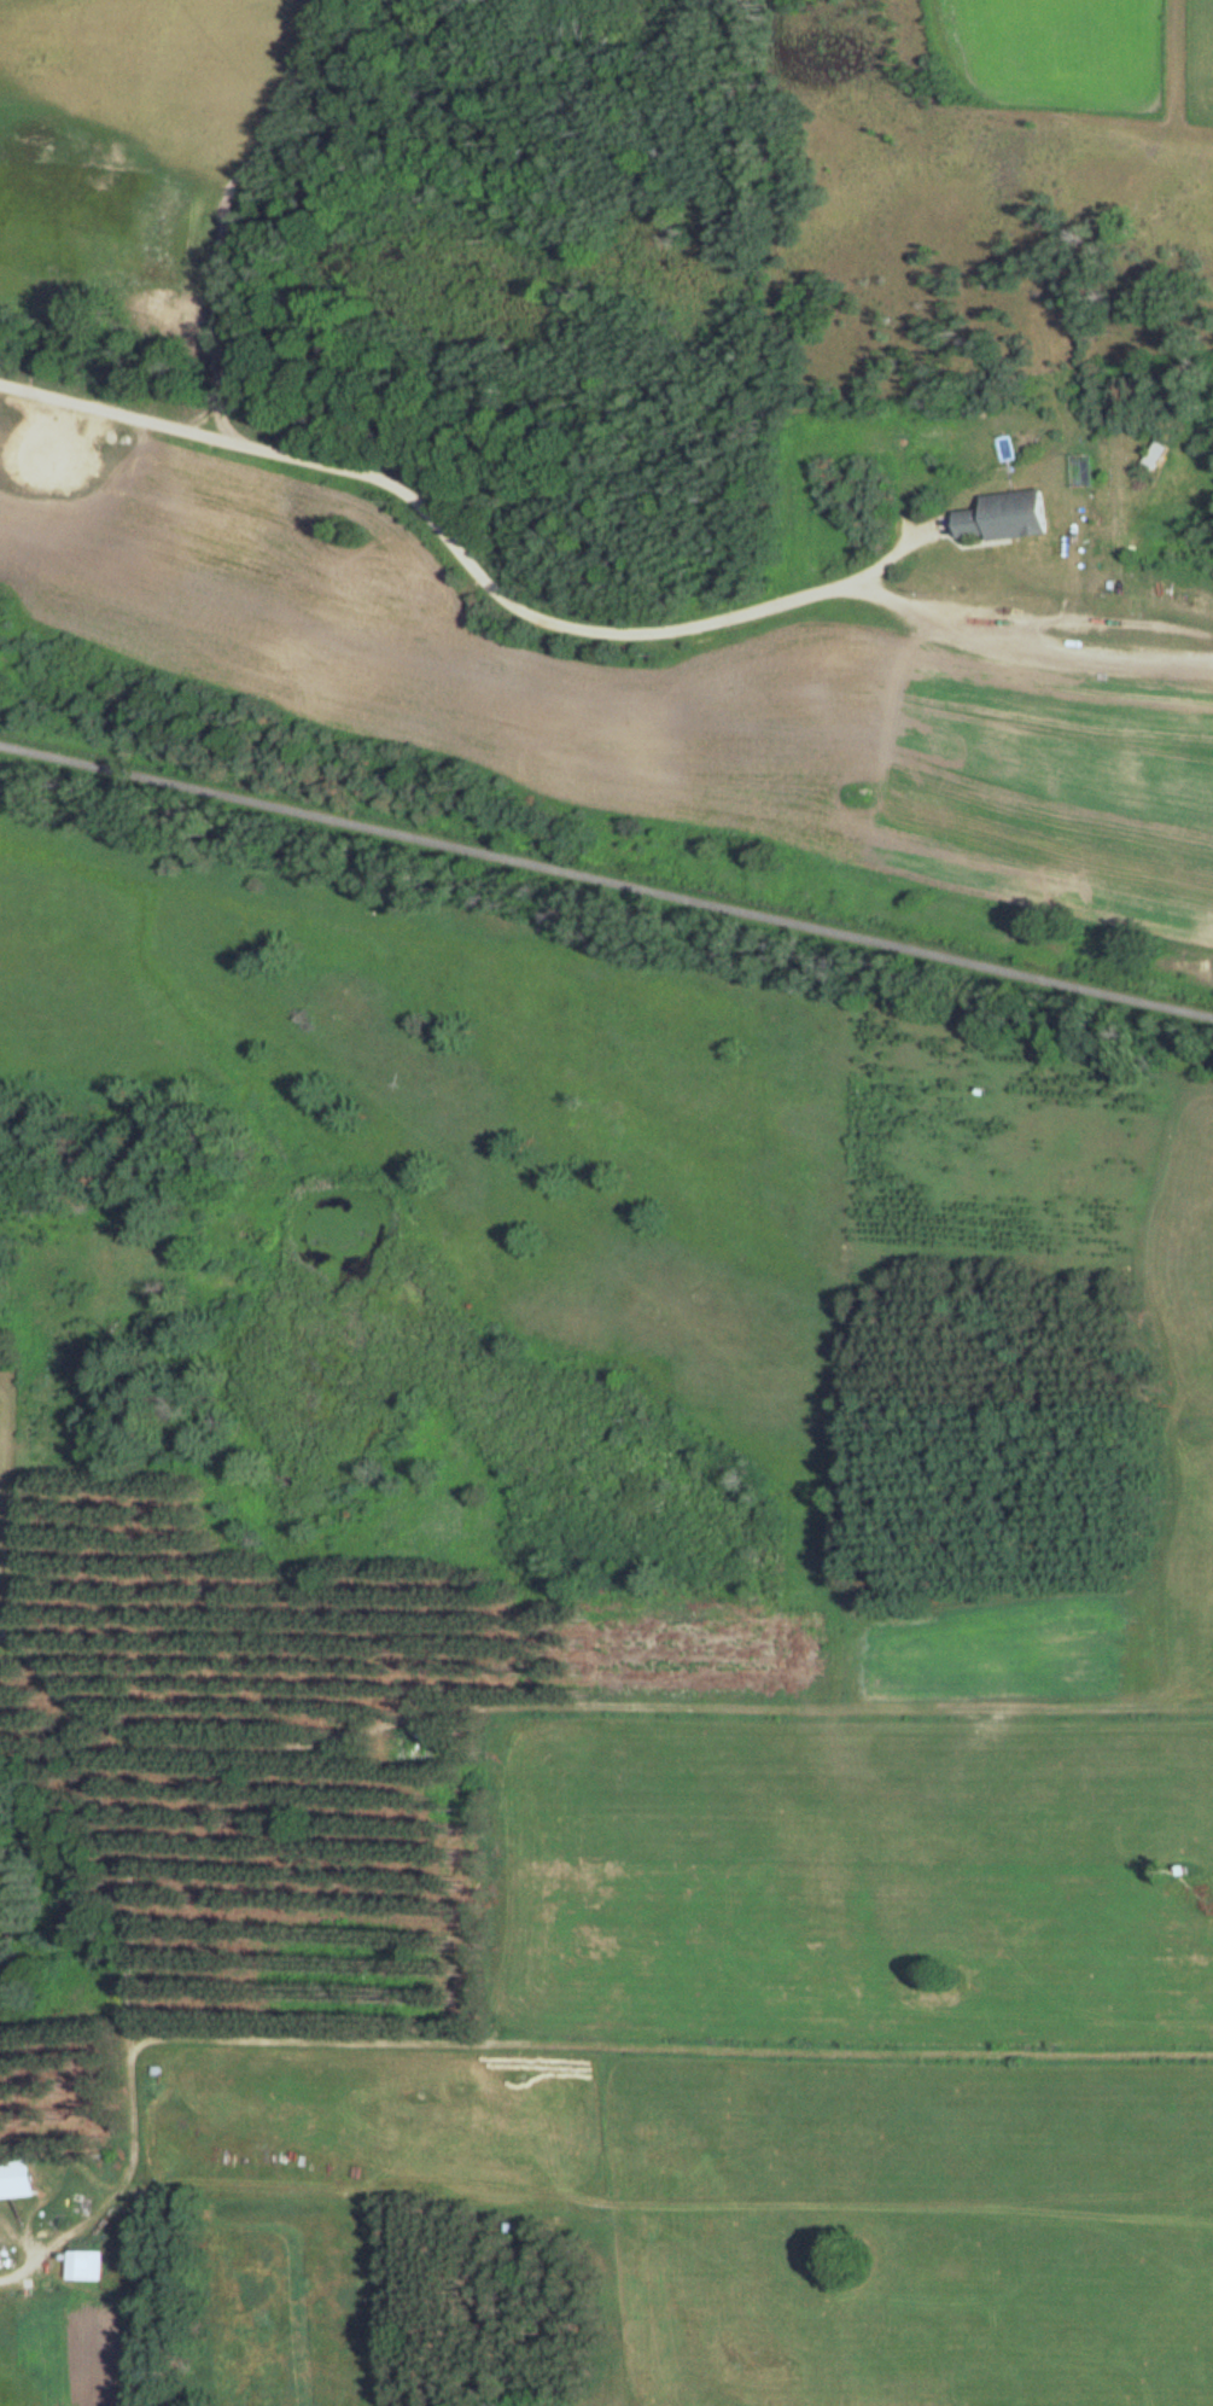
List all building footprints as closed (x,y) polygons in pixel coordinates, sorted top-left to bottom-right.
[(1141,464),(1152,473),(1171,448),(1160,440),(1141,464)] [(957,509),(961,534),(989,530),(990,537),(1048,530),(1042,485),(984,494),(985,506),(957,509)] [(36,2158),(0,2161),(0,2199),(39,2196),(36,2158)] [(102,2279),(102,2251),(69,2251),(69,2279),(102,2279)]
